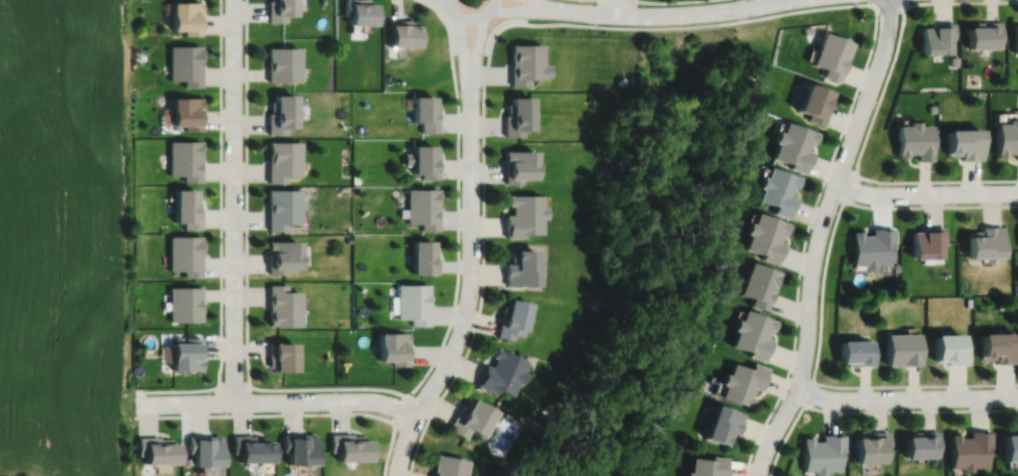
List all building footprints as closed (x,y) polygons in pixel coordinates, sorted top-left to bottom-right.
[(268,21),(286,21),(286,14),(297,14),(297,0),(267,0),(268,21)] [(344,15),(348,15),(348,23),(374,22),(373,1),(367,1),(367,0),(344,0),(344,15)] [(172,1),(172,29),(185,29),(185,34),(201,34),(201,1),(172,1)] [(389,19),(389,44),(417,44),(417,23),(414,23),(414,19),(389,19)] [(968,25),(968,47),(1002,46),(1002,21),(976,21),(976,25),(968,25)] [(922,26),(923,53),(951,52),(951,38),(955,38),(955,22),(933,22),(933,26),(922,26)] [(804,27),(805,34),(813,33),(812,26),(804,27)] [(823,31),(812,63),(825,68),(823,75),(839,81),(853,41),(823,31)] [(510,43),(510,84),(528,84),(528,77),(542,77),(542,75),(549,75),(549,63),(542,63),(542,43),(510,43)] [(169,45),(170,79),(184,79),(184,86),(201,86),(201,62),(202,62),(202,44),(169,45)] [(267,46),(268,81),(298,80),(297,46),(267,46)] [(952,57),(952,65),(960,65),(959,57),(952,57)] [(806,81),(796,109),(808,113),(806,119),(823,125),(830,104),(827,103),(832,90),(806,81)] [(275,93),(275,100),(270,100),(270,112),(268,112),(268,133),(284,133),(284,126),(292,126),(292,93),(275,93)] [(412,94),(412,120),(420,120),(420,132),(438,132),(438,102),(433,102),(433,94),(412,94)] [(511,95),(511,102),(506,102),(506,114),(504,114),(504,135),(522,135),(522,128),(532,128),(532,95),(511,95)] [(173,96),(173,124),(185,124),(185,130),(202,130),(202,96),(173,96)] [(996,157),(1006,157),(1006,153),(1016,152),(1016,159),(1017,159),(1017,118),(1008,118),(1008,122),(996,122),(996,157)] [(897,124),(897,157),(908,157),(908,153),(917,153),(917,160),(933,160),(933,124),(920,124),(920,120),(909,120),(909,124),(897,124)] [(785,121),(781,132),(777,130),(773,141),(777,143),(772,157),(790,163),(789,167),(804,173),(807,166),(808,167),(813,152),(807,150),(810,141),(814,142),(817,132),(785,121)] [(948,128),(948,155),(961,155),(961,160),(975,160),(975,159),(983,159),(983,128),(948,128)] [(169,140),(170,175),(184,175),(184,182),(202,181),(201,151),(202,151),(202,140),(169,140)] [(268,141),(268,163),(266,163),(267,182),(284,182),(284,175),(290,175),(290,177),(297,177),(297,175),(298,175),(298,141),(268,141)] [(412,144),(412,152),(403,152),(403,164),(412,164),(412,172),(420,172),(420,178),(438,178),(438,148),(433,148),(433,144),(412,144)] [(504,149),(504,183),(521,183),(521,177),(537,177),(537,159),(535,159),(535,149),(504,149)] [(770,166),(766,177),(762,176),(758,187),(761,188),(757,200),(775,206),(772,213),(788,218),(791,211),(796,197),(790,195),(793,186),(796,187),(800,177),(770,166)] [(176,189),(176,222),(184,222),(184,228),(201,228),(201,207),(199,207),(199,195),(196,195),(196,188),(176,189)] [(407,188),(407,223),(421,223),(421,230),(438,230),(438,188),(407,188)] [(266,189),(266,230),(284,230),(284,223),(298,223),(298,189),(266,189)] [(507,194),(507,204),(511,204),(511,214),(505,214),(505,229),(505,237),(523,237),(523,233),(542,233),(542,218),(546,218),(546,206),(542,206),(542,194),(507,194)] [(756,212),(752,223),(748,222),(745,233),(748,234),(743,248),(761,255),(760,259),(776,264),(778,257),(779,257),(784,243),(778,241),(781,232),(785,233),(788,223),(756,212)] [(968,232),(969,258),(1005,257),(1004,227),(996,227),(996,226),(982,226),(982,232),(968,232)] [(913,232),(913,259),(941,258),(941,243),(946,243),(946,227),(923,227),(924,231),(913,232)] [(852,231),(853,265),(864,265),(864,269),(876,269),(876,265),(891,264),(891,245),(895,245),(894,229),(886,229),(886,228),(872,228),(872,235),(862,235),(862,231),(852,231)] [(170,236),(170,270),(184,270),(184,277),(201,277),(201,254),(202,254),(202,236),(170,236)] [(266,241),(266,274),(283,274),(283,268),(296,268),(295,240),(266,241)] [(412,240),(412,273),(438,273),(438,258),(436,258),(436,247),(432,247),(432,240),(412,240)] [(510,249),(510,263),(505,263),(505,277),(505,285),(536,285),(537,250),(510,249)] [(750,261),(738,294),(751,299),(749,305),(766,311),(780,272),(750,261)] [(266,284),(266,326),(298,326),(298,291),(284,291),(284,284),(266,284)] [(397,284),(397,319),(411,318),(411,325),(429,325),(428,284),(397,284)] [(170,287),(170,321),(202,321),(202,287),(170,287)] [(508,299),(507,306),(502,305),(495,336),(511,340),(512,335),(522,337),(523,331),(524,331),(530,303),(508,299)] [(744,310),(740,321),(736,319),(732,330),(736,332),(731,346),(749,352),(747,356),(763,362),(766,354),(767,354),(772,340),(766,338),(769,329),(773,331),(776,321),(744,310)] [(378,333),(378,361),(392,361),(392,366),(408,365),(408,333),(378,333)] [(982,334),(982,359),(995,359),(995,364),(1010,364),(1010,363),(1017,363),(1017,333),(982,334)] [(887,334),(887,366),(907,365),(907,366),(922,366),(921,334),(887,334)] [(935,336),(935,361),(947,361),(947,365),(969,365),(969,347),(964,347),(964,335),(935,336)] [(175,337),(175,343),(173,343),(173,371),(202,371),(202,338),(185,338),(185,343),(183,343),(183,337),(175,337)] [(840,341),(840,363),(848,363),(848,366),(874,366),(874,341),(840,341)] [(266,343),(266,368),(271,368),(271,372),(292,372),(292,343),(266,343)] [(495,347),(491,357),(494,358),(491,367),(485,364),(475,385),(491,392),(493,389),(510,397),(517,383),(520,385),(525,374),(521,372),(526,361),(495,347)] [(732,364),(728,375),(724,374),(720,385),(724,386),(720,397),(750,408),(754,398),(751,397),(754,389),(760,391),(765,377),(767,369),(752,363),(750,370),(732,364)] [(470,399),(464,409),(460,407),(447,429),(464,439),(468,431),(480,438),(495,413),(470,399)] [(718,405),(706,439),(727,446),(732,434),(736,436),(744,414),(718,405)] [(1006,462),(1017,462),(1017,431),(1017,434),(1005,435),(1006,462)] [(906,438),(906,459),(935,459),(935,457),(940,457),(939,432),(914,433),(914,438),(906,438)] [(951,435),(952,469),(963,468),(963,472),(975,472),(975,468),(990,468),(990,449),(994,449),(994,432),(971,432),(971,438),(961,438),(961,435),(951,435)] [(856,439),(856,465),(885,464),(885,450),(890,450),(890,433),(868,433),(868,437),(857,437),(857,439),(856,439)] [(330,435),(330,452),(337,452),(337,462),(370,461),(370,441),(363,441),(363,436),(351,436),(351,434),(330,435)] [(282,435),(282,452),(287,452),(287,466),(315,466),(315,435),(282,435)] [(803,438),(803,472),(815,472),(815,475),(827,475),(827,472),(842,472),(841,453),(846,453),(845,435),(822,435),(822,442),(813,442),(813,438),(803,438)] [(231,436),(232,454),(237,454),(238,464),(271,463),(270,443),(264,443),(264,438),(252,438),(252,436),(231,436)] [(188,437),(188,454),(195,454),(195,468),(219,467),(219,437),(188,437)] [(137,438),(137,456),(145,456),(145,465),(179,465),(178,445),(171,445),(171,440),(159,440),(159,438),(137,438)] [(433,475),(465,475),(468,461),(437,455),(433,475)] [(691,473),(687,473),(686,475),(727,475),(729,458),(711,456),(711,460),(693,458),(691,473)]
